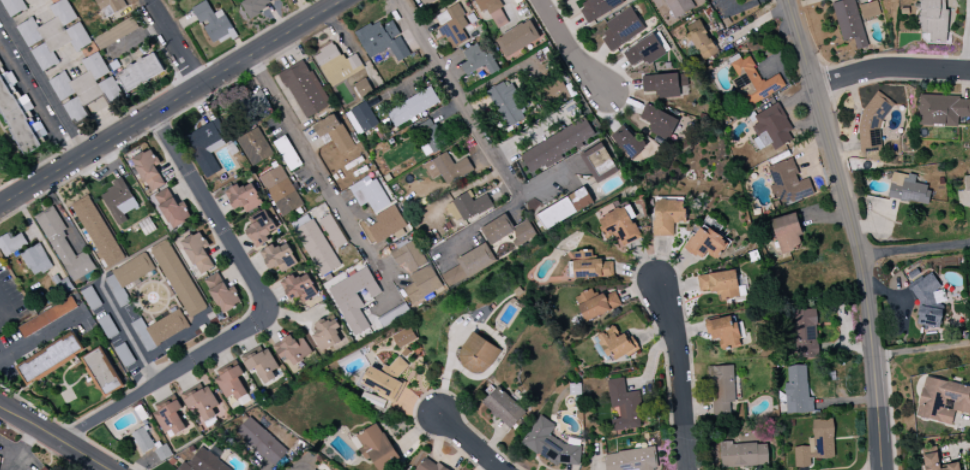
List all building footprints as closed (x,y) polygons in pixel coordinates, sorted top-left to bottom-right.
[(9,18),(27,9),(22,0),(1,0),(9,18)] [(79,21),(78,21),(67,0),(63,0),(49,7),(55,19),(38,27),(33,18),(17,27),(28,50),(30,49),(42,72),(59,63),(53,52),(70,43),(75,52),(91,44),(79,21)] [(98,12),(110,5),(114,14),(127,7),(123,0),(91,0),(98,12)] [(270,0),(246,0),(241,3),(249,18),(273,5),(270,0)] [(509,23),(498,0),(474,0),(480,13),(487,9),(497,29),(509,23)] [(624,4),(622,0),(587,0),(589,3),(579,8),(588,24),(624,4)] [(675,19),(695,7),(690,0),(663,0),(675,19)] [(854,39),(856,50),(866,47),(856,0),(846,0),(833,3),(841,41),(854,39)] [(948,0),(921,0),(920,33),(931,33),(930,44),(946,44),(948,0)] [(192,9),(201,26),(203,25),(212,43),(234,31),(222,10),(214,14),(207,1),(192,9)] [(858,6),(863,20),(881,15),(876,1),(858,6)] [(435,17),(441,26),(438,28),(450,50),(468,40),(462,28),(470,24),(459,4),(435,17)] [(610,52),(645,29),(630,7),(605,24),(610,31),(601,37),(610,52)] [(690,33),(701,61),(717,54),(702,19),(686,25),(690,34),(690,33)] [(540,39),(530,20),(495,39),(505,58),(540,39)] [(355,33),(369,59),(389,48),(397,64),(411,57),(392,21),(381,27),(378,21),(355,33)] [(111,44),(107,33),(94,38),(99,50),(111,44)] [(647,66),(666,54),(653,33),(623,53),(632,67),(643,60),(647,66)] [(364,68),(356,54),(344,61),(335,44),(314,55),(330,86),(364,68)] [(461,65),(465,75),(485,67),(489,75),(499,71),(490,50),(481,53),(478,44),(462,51),(467,62),(461,65)] [(61,104),(62,103),(74,125),(89,117),(83,105),(104,94),(109,103),(123,96),(111,75),(110,75),(98,52),(81,61),(87,73),(70,82),(65,72),(48,81),(61,104)] [(127,93),(165,71),(154,52),(116,74),(127,93)] [(785,87),(778,74),(762,82),(748,54),(730,63),(738,78),(734,80),(747,107),(785,87)] [(305,120),(330,106),(305,60),(280,73),(305,120)] [(22,157),(41,147),(24,113),(33,109),(26,95),(15,100),(0,70),(0,111),(22,157)] [(656,98),(680,97),(680,87),(687,86),(687,73),(642,76),(643,92),(656,92),(656,98)] [(486,92),(507,130),(526,119),(506,81),(486,92)] [(440,106),(432,88),(386,109),(394,127),(440,106)] [(243,122),(271,110),(263,92),(236,103),(243,122)] [(919,125),(958,127),(958,117),(969,118),(969,98),(920,96),(919,125)] [(358,136),(378,125),(366,102),(345,113),(358,136)] [(669,139),(679,120),(646,104),(639,118),(650,123),(648,129),(669,139)] [(774,151),(795,140),(777,104),(754,116),(758,124),(752,127),(757,137),(754,139),(759,150),(771,144),(774,151)] [(320,139),(328,135),(339,155),(354,146),(336,113),(313,126),(320,139)] [(519,154),(529,173),(596,137),(585,118),(519,154)] [(413,128),(424,156),(445,147),(433,119),(413,128)] [(205,179),(220,171),(211,153),(225,146),(213,122),(187,135),(196,153),(193,154),(205,179)] [(637,167),(652,155),(627,125),(612,137),(637,167)] [(273,156),(258,128),(236,139),(251,167),(273,156)] [(580,155),(596,184),(618,172),(602,143),(580,155)] [(166,184),(156,167),(160,165),(151,149),(131,160),(151,193),(166,184)] [(454,165),(447,152),(424,165),(432,180),(443,175),(448,184),(474,170),(467,158),(454,165)] [(767,166),(773,186),(770,187),(776,206),(814,194),(809,179),(799,181),(792,159),(767,166)] [(259,177),(281,218),(303,206),(281,165),(259,177)] [(887,199),(927,206),(930,186),(914,183),(916,176),(892,172),(887,199)] [(368,203),(374,214),(389,206),(373,174),(349,187),(360,207),(368,203)] [(138,208),(123,177),(111,182),(114,188),(101,194),(116,226),(128,221),(124,214),(138,208)] [(246,213),(263,204),(252,183),(241,189),(238,184),(224,192),(234,210),(242,206),(246,213)] [(177,205),(169,188),(154,195),(171,230),(191,220),(183,202),(177,205)] [(594,204),(585,188),(536,214),(545,230),(594,204)] [(445,204),(454,224),(493,207),(487,194),(473,201),(470,193),(445,204)] [(106,269),(125,260),(91,195),(72,204),(106,269)] [(673,237),(674,223),(686,224),(686,201),(654,201),(653,236),(673,237)] [(328,215),(318,205),(308,214),(317,225),(328,215)] [(407,229),(394,205),(375,216),(378,222),(367,228),(376,244),(394,234),(394,236),(407,229)] [(639,238),(633,219),(635,218),(631,206),(598,218),(605,239),(618,235),(621,244),(639,238)] [(86,251),(76,256),(52,208),(36,216),(70,283),(96,270),(86,251)] [(266,236),(277,230),(266,209),(243,221),(257,248),(269,241),(266,236)] [(321,277),(340,266),(309,213),(290,225),(321,277)] [(319,221),(336,250),(348,243),(331,214),(319,221)] [(772,219),(779,254),(804,249),(797,214),(772,219)] [(537,237),(528,220),(513,228),(506,215),(480,228),(490,246),(514,233),(517,239),(512,241),(516,248),(537,237)] [(706,254),(718,260),(729,241),(700,225),(685,250),(702,260),(706,254)] [(216,267),(199,232),(182,241),(198,276),(216,267)] [(13,238),(10,233),(0,238),(0,250),(4,258),(29,245),(22,233),(13,238)] [(187,318),(207,308),(171,238),(150,248),(187,318)] [(405,264),(408,272),(425,266),(416,242),(391,251),(397,267),(405,264)] [(274,245),(260,251),(269,271),(278,267),(281,272),(298,264),(288,243),(276,249),(274,245)] [(441,275),(448,288),(496,262),(486,243),(457,259),(460,265),(441,275)] [(33,277),(52,267),(40,244),(21,254),(33,277)] [(569,278),(614,277),(613,260),(586,261),(586,252),(574,252),(574,262),(568,262),(569,278)] [(122,288),(155,270),(146,253),(103,276),(113,295),(123,290),(122,288)] [(403,289),(412,304),(441,288),(429,266),(410,276),(414,283),(403,289)] [(329,287),(353,336),(369,328),(360,309),(364,307),(357,293),(375,284),(368,268),(329,287)] [(697,276),(699,293),(718,290),(719,301),(737,299),(735,290),(739,289),(736,270),(697,276)] [(242,304),(234,286),(227,289),(219,273),(205,279),(221,314),(242,304)] [(298,297),(301,304),(318,295),(307,274),(298,279),(295,274),(284,280),(289,288),(284,291),(290,301),(298,297)] [(939,329),(944,306),(932,304),(936,289),(939,278),(923,274),(912,323),(939,329)] [(615,290),(596,298),(592,289),(575,297),(585,321),(622,306),(615,290)] [(24,338),(78,308),(72,297),(18,327),(24,338)] [(410,313),(406,305),(382,319),(386,326),(410,313)] [(795,359),(819,359),(817,309),(794,310),(795,359)] [(721,351),(742,346),(735,315),(706,322),(710,341),(718,339),(721,351)] [(344,341),(332,318),(315,326),(318,332),(311,336),(320,353),(344,341)] [(629,331),(619,337),(614,326),(597,335),(612,364),(638,349),(629,331)] [(391,336),(398,349),(417,340),(410,327),(391,336)] [(500,349),(473,333),(455,362),(482,378),(500,349)] [(29,385),(85,353),(75,335),(18,366),(29,385)] [(290,360),(293,366),(313,355),(302,337),(294,341),(291,336),(273,347),(284,364),(290,360)] [(122,388),(104,348),(83,357),(101,398),(122,388)] [(263,385),(276,380),(273,372),(278,369),(270,349),(243,360),(249,372),(256,369),(263,385)] [(373,366),(361,381),(391,404),(406,385),(397,378),(408,364),(398,357),(389,368),(385,364),(379,372),(373,366)] [(225,399),(234,395),(236,400),(248,395),(240,377),(244,375),(240,366),(215,377),(225,399)] [(733,366),(710,367),(712,416),(735,415),(733,366)] [(807,366),(787,366),(788,383),(785,383),(786,414),(814,413),(813,398),(808,398),(807,366)] [(969,414),(969,413),(969,396),(969,393),(969,387),(925,376),(916,417),(951,425),(955,411),(969,414)] [(613,432),(641,428),(636,392),(626,393),(624,378),(607,380),(611,408),(618,407),(620,418),(611,420),(613,432)] [(183,399),(192,416),(199,412),(205,422),(216,416),(212,408),(219,405),(208,386),(183,399)] [(482,404),(510,430),(526,413),(498,387),(482,404)] [(154,412),(164,434),(172,431),(175,435),(186,430),(178,412),(182,410),(178,401),(154,412)] [(522,444),(558,467),(562,459),(572,465),(584,445),(575,439),(570,447),(550,435),(556,426),(539,415),(522,444)] [(273,467),(288,452),(250,416),(236,432),(273,467)] [(811,459),(834,459),(834,420),(813,420),(812,439),(809,439),(809,447),(795,447),(795,468),(811,468),(811,459)] [(366,462),(371,459),(378,469),(384,469),(401,460),(377,423),(352,439),(366,462)] [(131,435),(143,454),(156,446),(144,426),(131,435)] [(720,444),(721,468),(769,465),(768,442),(720,444)] [(200,447),(189,463),(184,460),(177,469),(233,469),(200,447)] [(607,469),(658,469),(655,447),(604,455),(607,469)] [(924,466),(925,466),(926,469),(960,469),(959,463),(940,465),(938,453),(923,455),(924,466)] [(426,456),(417,469),(447,469),(426,456)]
